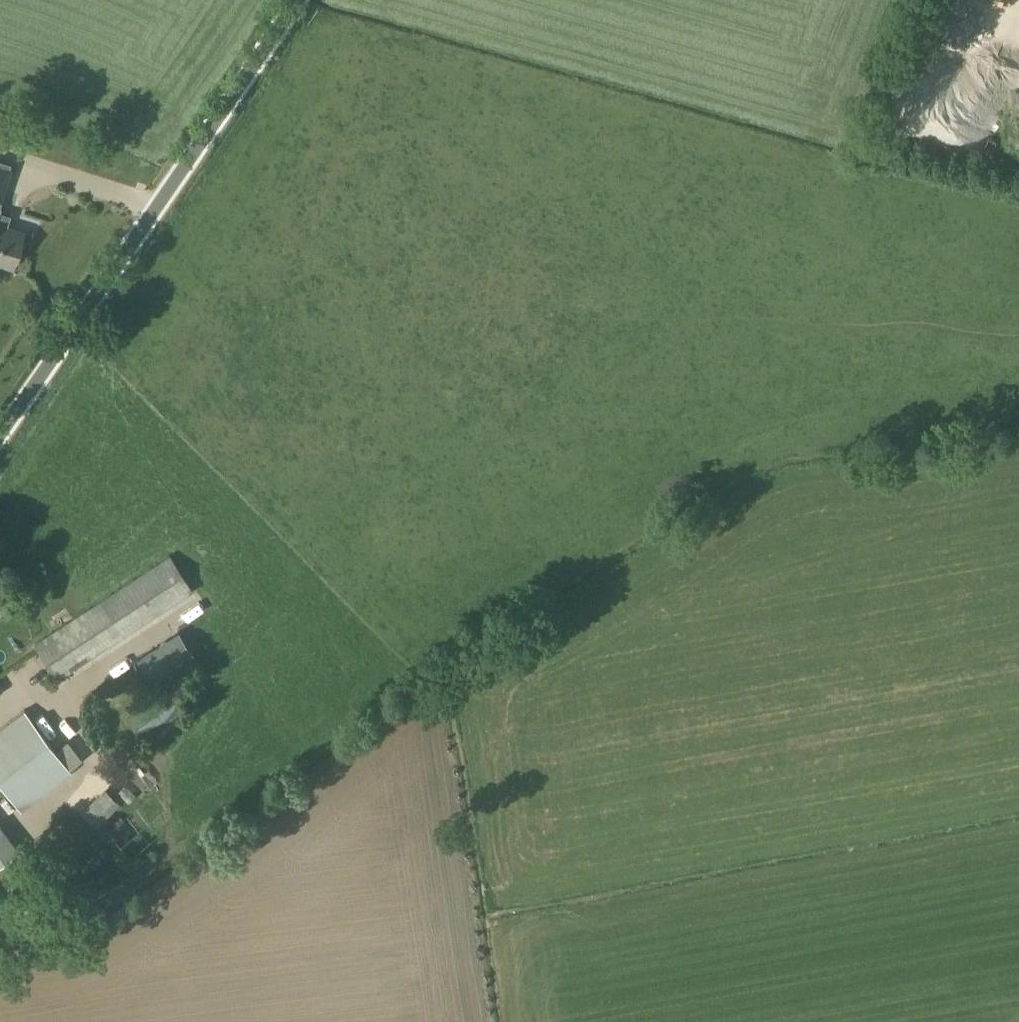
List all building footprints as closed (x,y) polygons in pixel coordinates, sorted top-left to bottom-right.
[(9,169),(6,168),(8,164),(0,162),(0,197),(9,169)] [(13,267),(23,232),(0,224),(0,263),(13,267)] [(32,643),(56,679),(192,589),(170,554),(32,643)] [(176,618),(202,603),(195,592),(170,608),(176,618)] [(152,685),(194,658),(176,630),(134,657),(152,685)] [(138,738),(181,709),(167,687),(140,705),(143,709),(126,720),(138,738)] [(79,761),(63,742),(54,748),(26,710),(0,729),(0,786),(19,812),(72,771),(70,769),(79,761)] [(76,733),(65,741),(76,754),(86,746),(76,733)] [(96,827),(119,803),(107,790),(82,813),(96,827)] [(14,853),(0,834),(0,864),(14,853)]
